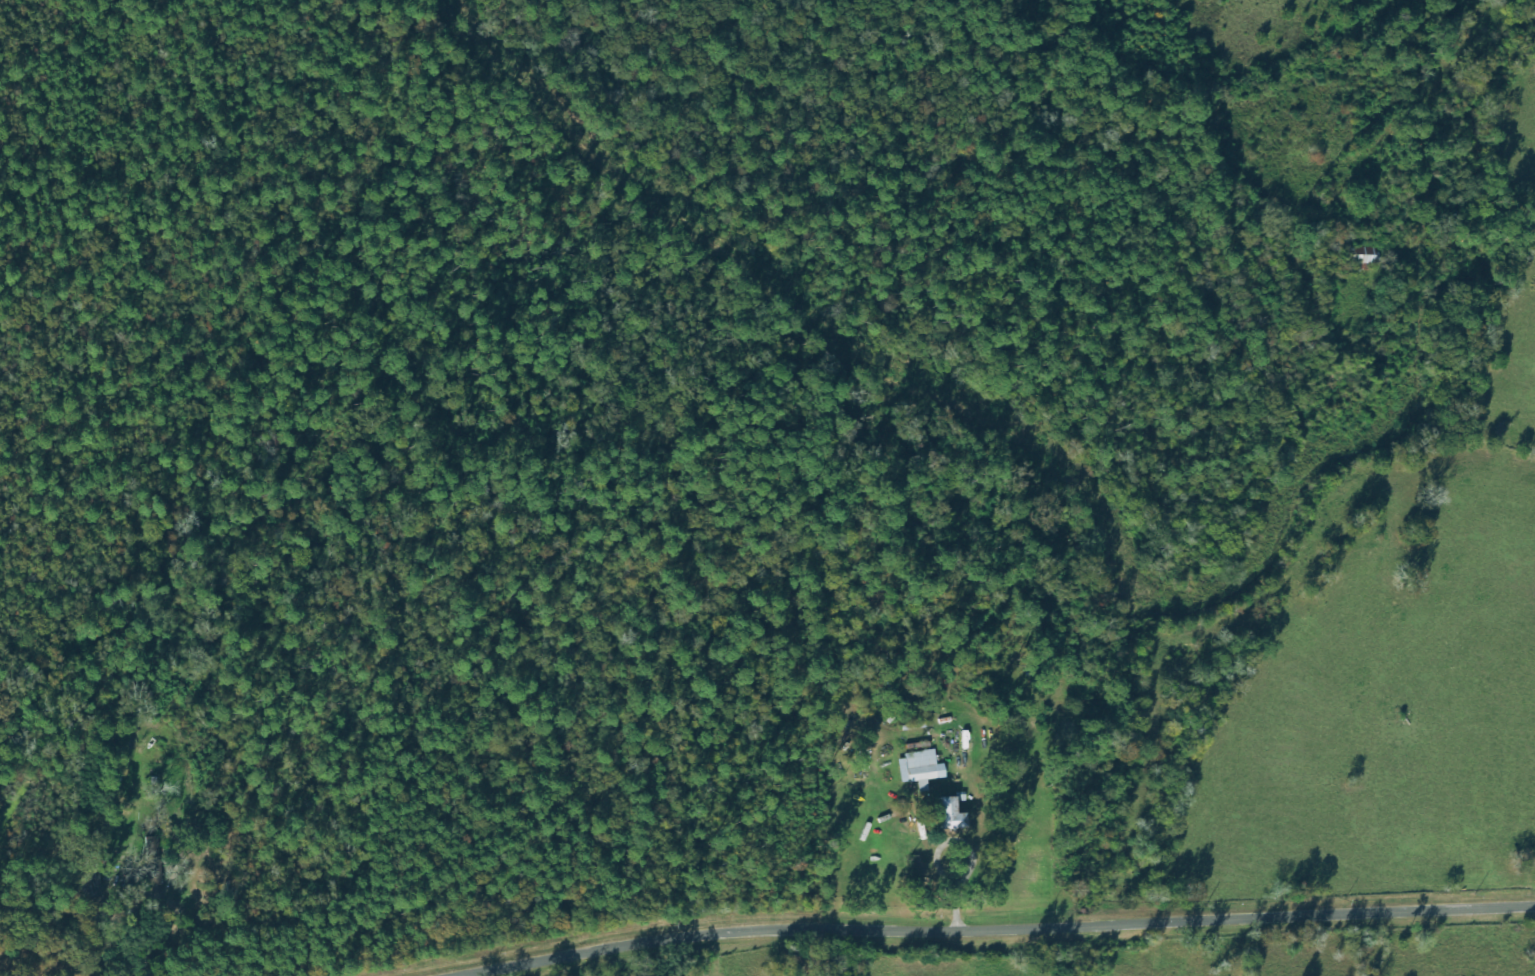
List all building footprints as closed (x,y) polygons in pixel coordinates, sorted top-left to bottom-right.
[(1371,246),(1349,246),(1349,254),(1355,254),(1355,263),(1371,262),(1371,246)] [(896,754),(899,782),(944,776),(942,762),(935,763),(933,749),(896,754)] [(963,826),(963,812),(954,812),(953,795),(937,796),(938,827),(963,826)]
